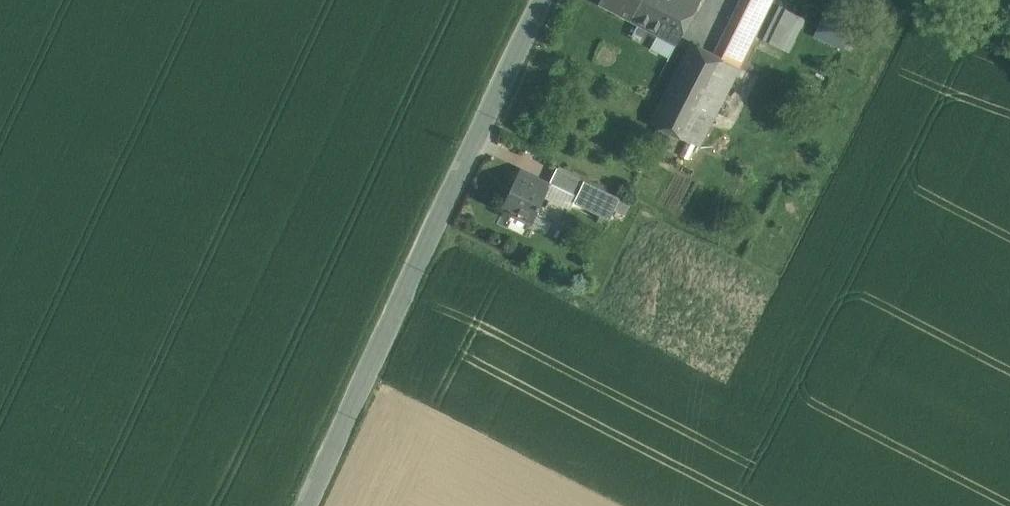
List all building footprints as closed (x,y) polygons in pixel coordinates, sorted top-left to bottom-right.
[(598,1),(628,19),(640,0),(599,0),(598,1)] [(628,19),(676,47),(702,0),(701,0),(640,0),(628,19)] [(715,58),(738,69),(773,0),(745,0),(715,58)] [(761,37),(790,51),(807,17),(779,3),(761,37)] [(851,30),(823,16),(813,38),(841,51),(851,30)] [(715,58),(691,45),(651,124),(699,149),(740,70),(715,58)] [(585,180),(557,167),(550,181),(578,194),(585,180)] [(551,188),(521,173),(506,203),(519,210),(517,214),(533,223),(551,188)] [(620,197),(585,180),(578,194),(574,202),(610,219),(620,197)]
